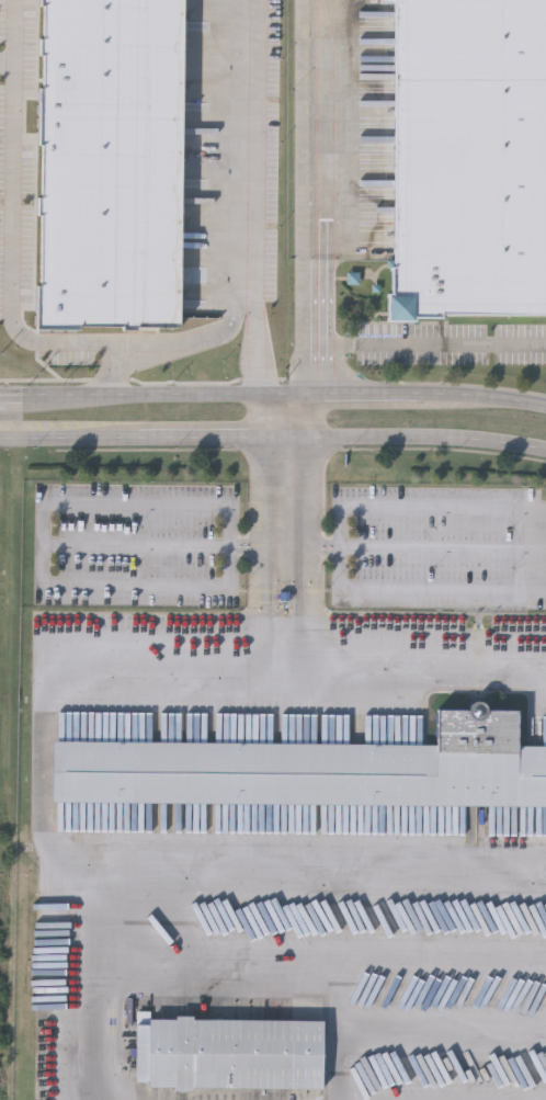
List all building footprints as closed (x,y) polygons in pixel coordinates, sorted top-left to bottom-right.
[(46,328),(46,0),(180,0),(180,327),(46,328)] [(393,318),(393,0),(545,0),(545,318),(393,318)] [(517,748),(545,748),(545,809),(54,804),(55,744),(437,747),(439,711),(517,711),(517,748)] [(322,1091),(148,1090),(148,1082),(136,1082),(137,1027),(149,1027),(149,1020),(323,1022),(322,1091)]
